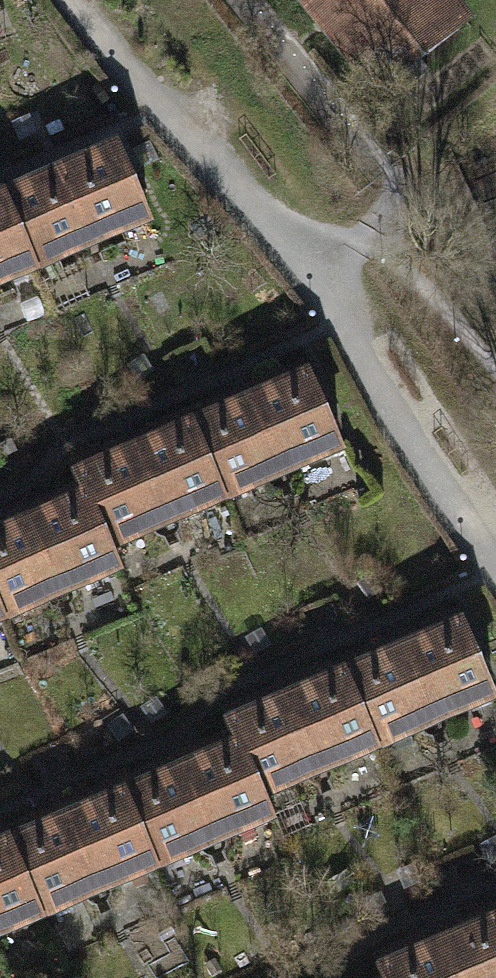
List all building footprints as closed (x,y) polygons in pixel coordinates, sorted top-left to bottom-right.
[(378,87),(373,91),(377,95),(467,24),(463,19),(458,23),(439,0),(309,0),(378,87)] [(114,156),(62,177),(92,249),(144,227),(114,156)] [(35,273),(92,249),(62,177),(5,201),(35,273)] [(0,203),(0,287),(35,273),(5,201),(0,203)] [(303,367),(243,392),(278,476),(339,451),(303,367)] [(220,500),(278,476),(243,392),(184,416),(220,500)] [(184,416),(129,439),(165,523),(220,500),(184,416)] [(105,548),(165,523),(129,439),(70,465),(80,488),(105,548)] [(80,488),(23,512),(58,595),(115,571),(105,548),(80,488)] [(58,595),(23,512),(0,522),(0,616),(1,619),(58,595)] [(452,616),(396,640),(432,724),(488,700),(452,616)] [(372,749),(432,724),(396,640),(336,666),(372,749)] [(336,666),(282,689),(318,772),(372,749),(336,666)] [(258,798),(318,772),(282,689),(222,714),(232,737),(258,798)] [(232,737),(176,761),(211,844),(267,820),(258,798),(232,737)] [(154,869),(211,844),(176,761),(118,786),(154,869)] [(118,786),(58,811),(94,894),(154,869),(118,786)] [(40,917),(94,894),(58,811),(5,834),(40,917)] [(0,836),(0,934),(40,917),(5,834),(0,836)] [(431,933),(450,977),(495,977),(495,923),(490,908),(431,933)] [(431,933),(374,957),(383,977),(450,977),(431,933)]
